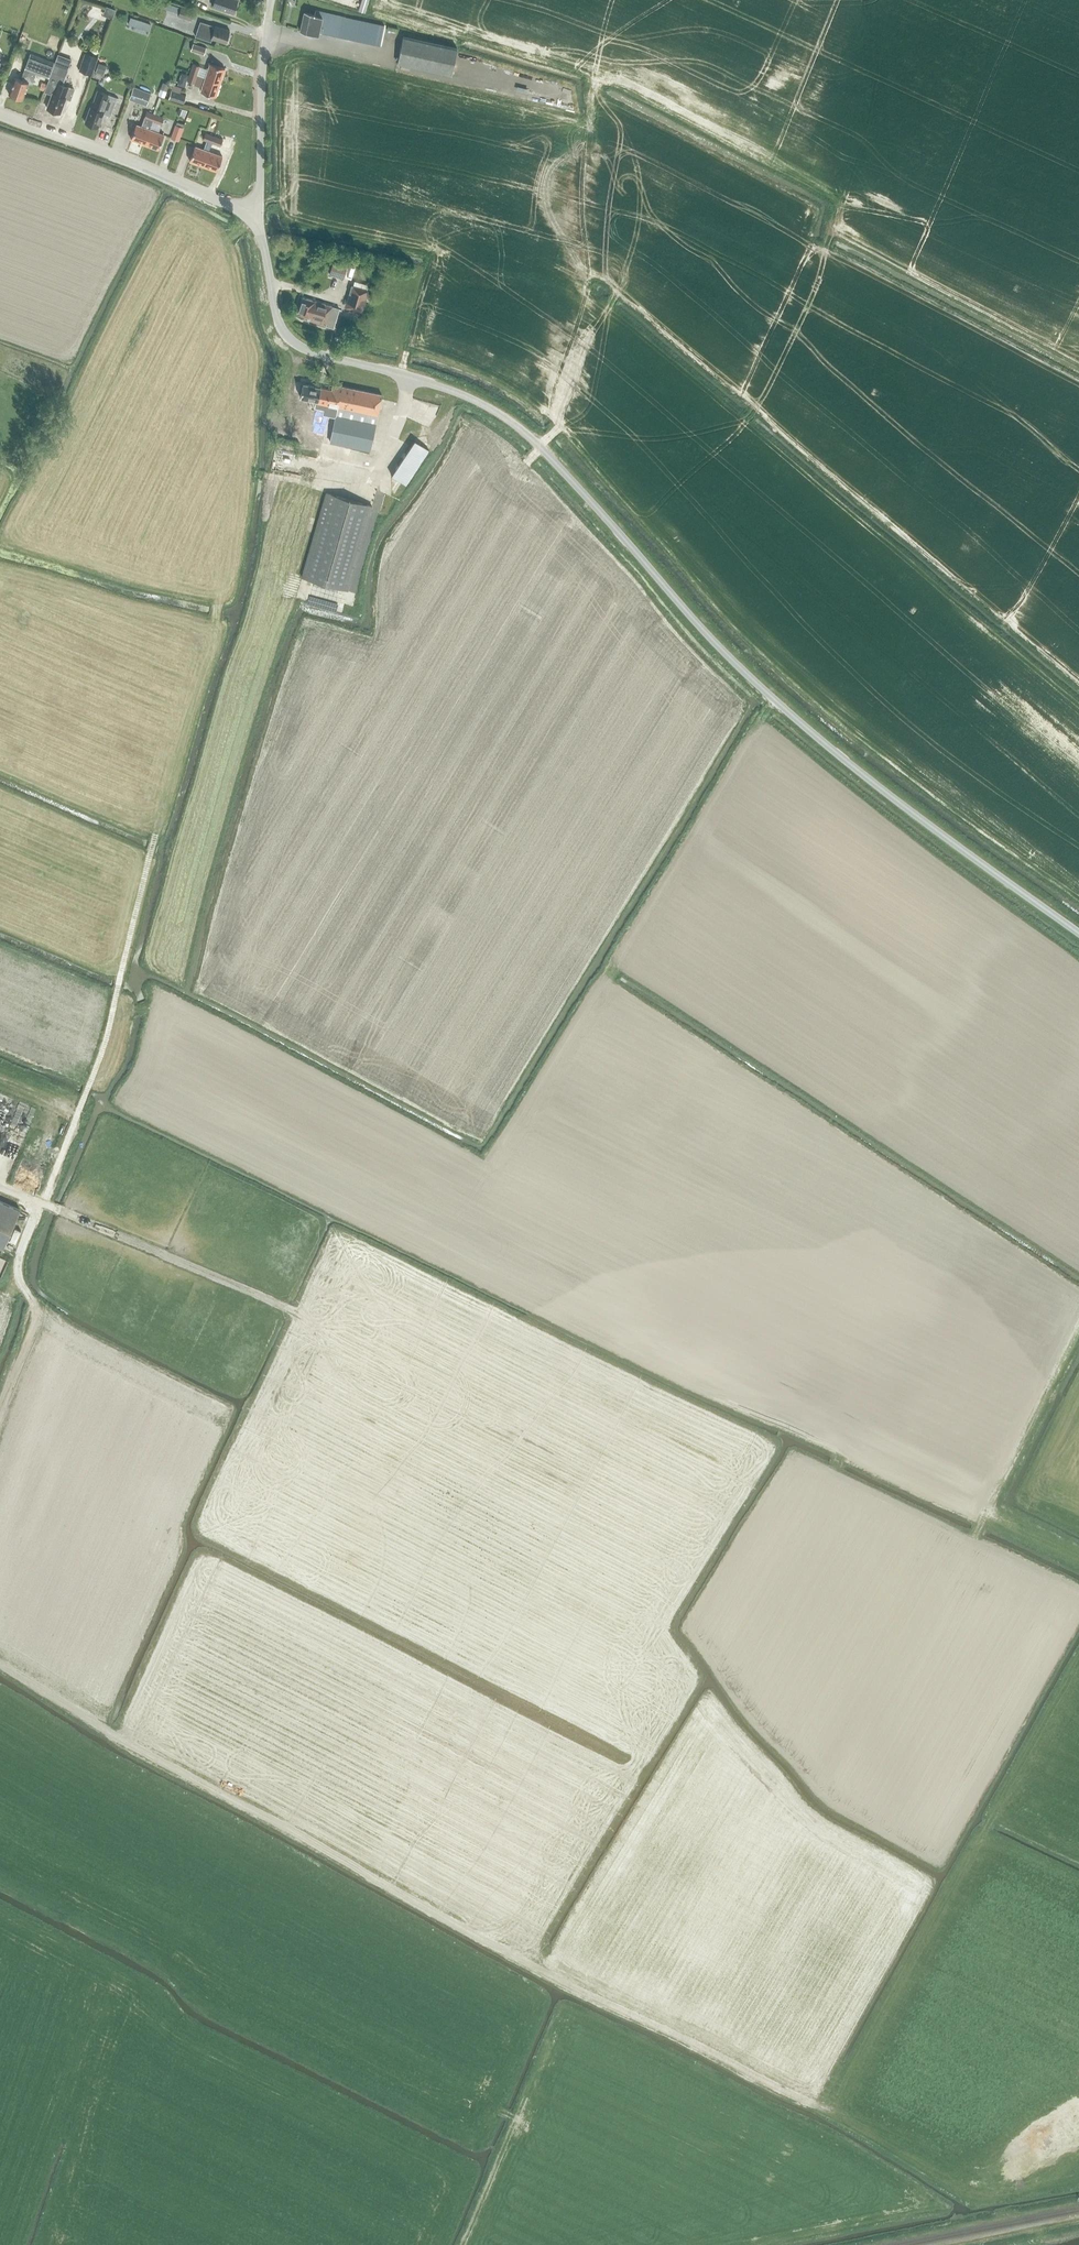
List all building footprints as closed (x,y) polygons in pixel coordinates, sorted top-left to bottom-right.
[(237,0),(236,0),(215,0),(212,6),(227,11),(227,10),(233,12),(237,0)] [(191,20),(194,11),(181,7),(181,8),(180,10),(179,13),(178,16),(191,20)] [(322,30),(322,33),(354,40),(379,46),(384,26),(358,20),(358,19),(345,16),(345,17),(315,10),(314,15),(304,12),(300,31),(318,34),(319,30),(322,30)] [(141,21),(131,17),(129,24),(139,28),(141,21)] [(230,30),(215,26),(214,28),(212,27),(213,26),(200,21),(195,36),(211,41),(212,38),(225,43),(230,30)] [(451,75),(457,49),(403,37),(397,63),(451,75)] [(206,47),(192,43),(190,50),(203,55),(206,47)] [(97,57),(84,52),(78,70),(91,75),(97,57)] [(36,73),(48,78),(54,62),(30,53),(21,79),(15,77),(8,94),(22,99),(28,82),(32,84),(36,73)] [(62,85),(69,67),(71,59),(58,54),(45,90),(52,93),(47,108),(60,113),(66,98),(69,99),(73,89),(62,85)] [(220,82),(225,68),(210,63),(205,77),(220,82)] [(104,75),(106,66),(99,64),(96,72),(104,75)] [(189,72),(197,75),(200,66),(192,64),(189,72)] [(186,81),(194,83),(197,75),(189,72),(186,81)] [(220,82),(205,77),(201,91),(216,96),(220,82)] [(163,82),(160,89),(167,91),(169,85),(163,82)] [(181,88),(172,85),(168,99),(183,104),(186,95),(180,93),(181,88)] [(150,93),(133,87),(128,99),(145,106),(150,93)] [(117,98),(108,94),(110,89),(105,88),(103,93),(98,91),(92,107),(90,107),(85,122),(98,127),(103,113),(110,116),(117,98)] [(136,124),(131,139),(144,144),(150,129),(153,121),(155,114),(153,114),(146,111),(141,126),(136,124)] [(155,114),(153,121),(161,124),(164,118),(155,114)] [(179,141),(184,127),(175,124),(171,138),(179,141)] [(150,129),(144,144),(158,149),(163,134),(150,129)] [(195,146),(189,160),(203,166),(208,151),(211,143),(214,136),(206,133),(203,140),(206,141),(203,149),(195,146)] [(214,136),(211,143),(216,145),(220,146),(222,139),(214,136)] [(208,151),(203,166),(217,171),(222,156),(214,153),(213,153),(208,151)] [(346,266),(332,262),(328,274),(343,279),(346,266)] [(353,279),(373,285),(376,276),(355,271),(353,279)] [(351,285),(345,307),(363,312),(369,291),(351,285)] [(303,297),(298,314),(310,318),(309,320),(326,325),(334,328),(339,308),(332,306),(303,297)] [(370,451),(382,394),(333,384),(331,390),(303,383),(300,397),(317,401),(316,406),(328,408),(329,404),(337,406),(330,442),(370,451)] [(405,484),(428,449),(414,440),(391,475),(405,484)] [(366,464),(368,454),(324,444),(321,454),(366,464)] [(348,590),(372,506),(326,493),(302,577),(348,590)] [(20,1209),(0,1201),(0,1248),(2,1249),(20,1209)] [(21,1230),(15,1228),(10,1241),(16,1243),(21,1230)]
